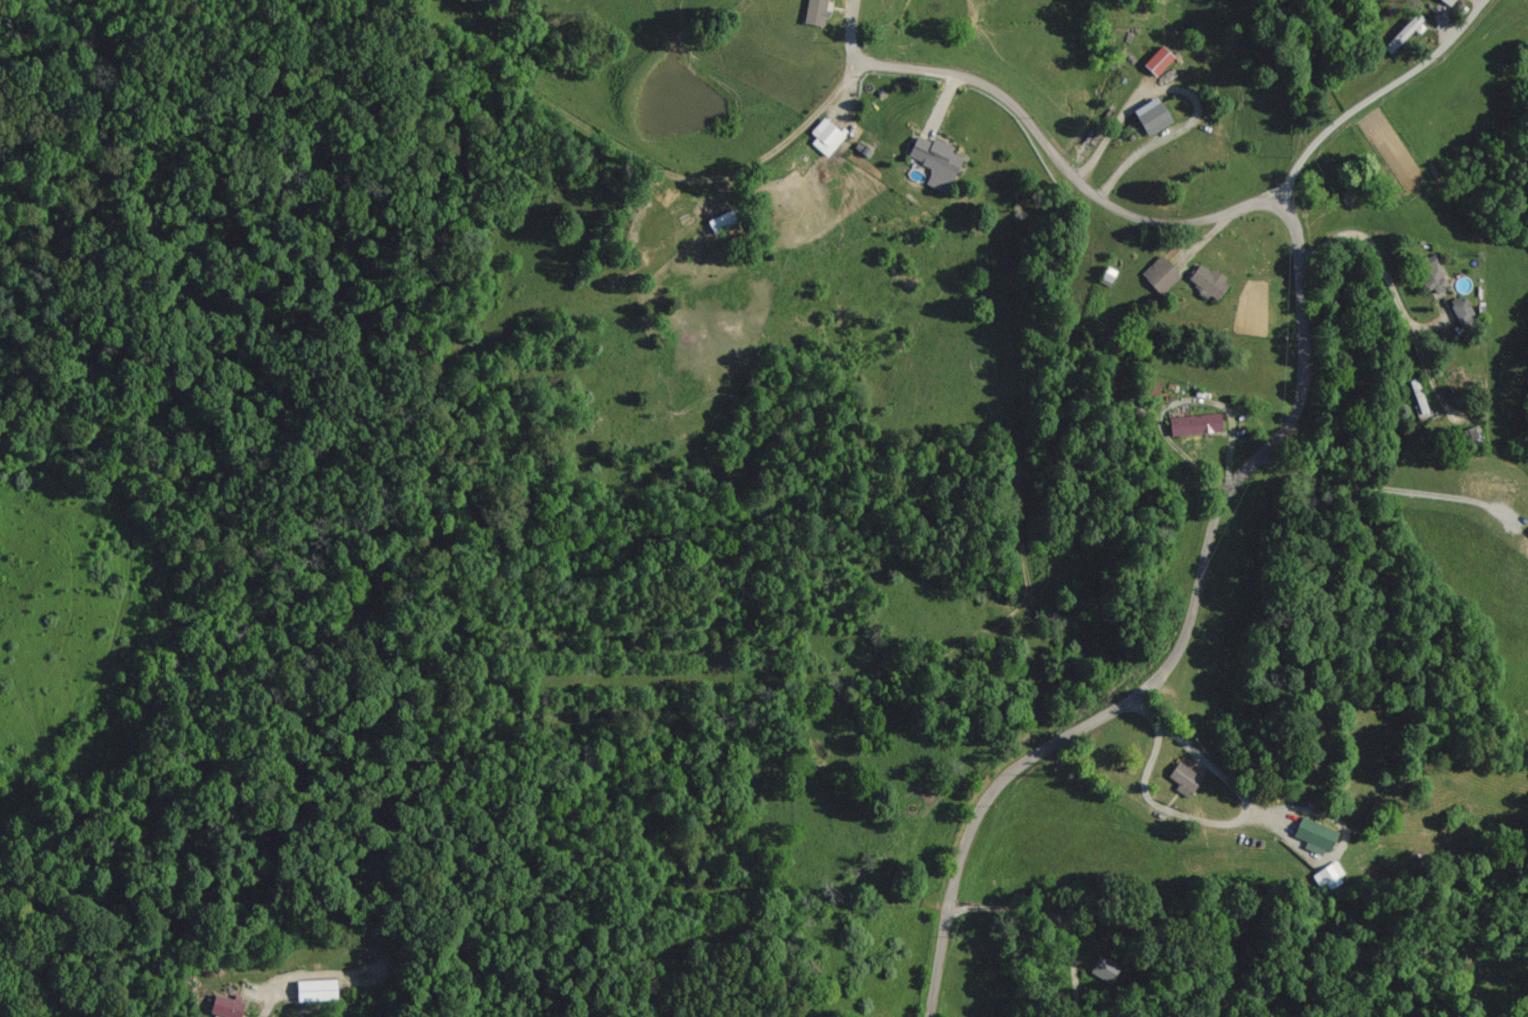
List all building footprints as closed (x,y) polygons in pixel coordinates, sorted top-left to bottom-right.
[(821,26),(826,0),(806,0),(802,23),(821,26)] [(1141,63),(1154,76),(1172,58),(1160,45),(1141,63)] [(1131,109),(1146,135),(1171,122),(1156,96),(1131,109)] [(809,142),(825,157),(844,136),(823,117),(809,132),(814,137),(809,142)] [(925,177),(947,187),(961,157),(949,151),(951,146),(931,137),(930,141),(915,135),(905,156),(930,168),(925,177)] [(705,220),(712,234),(739,221),(732,207),(705,220)] [(1427,280),(1421,283),(1425,290),(1432,287),(1434,292),(1449,284),(1433,253),(1418,261),(1427,280)] [(1180,276),(1160,254),(1139,274),(1160,295),(1180,276)] [(1215,301),(1229,282),(1212,270),(1210,272),(1198,263),(1186,280),(1215,301)] [(1107,267),(1100,276),(1108,282),(1115,273),(1107,267)] [(1458,324),(1474,316),(1464,295),(1448,303),(1458,324)] [(1221,433),(1220,414),(1168,416),(1169,435),(1221,433)] [(1166,776),(1179,786),(1176,790),(1186,797),(1203,772),(1180,756),(1166,776)] [(1327,852),(1336,832),(1299,816),(1291,837),(1327,852)] [(1317,888),(1326,883),(1329,887),(1344,878),(1334,861),(1310,874),(1317,888)] [(1089,973),(1110,984),(1120,966),(1100,954),(1089,973)] [(334,979),(294,981),(295,1002),(334,1000),(334,979)] [(243,996),(233,993),(231,999),(212,994),(207,1013),(223,1016),(237,1016),(243,996)]
